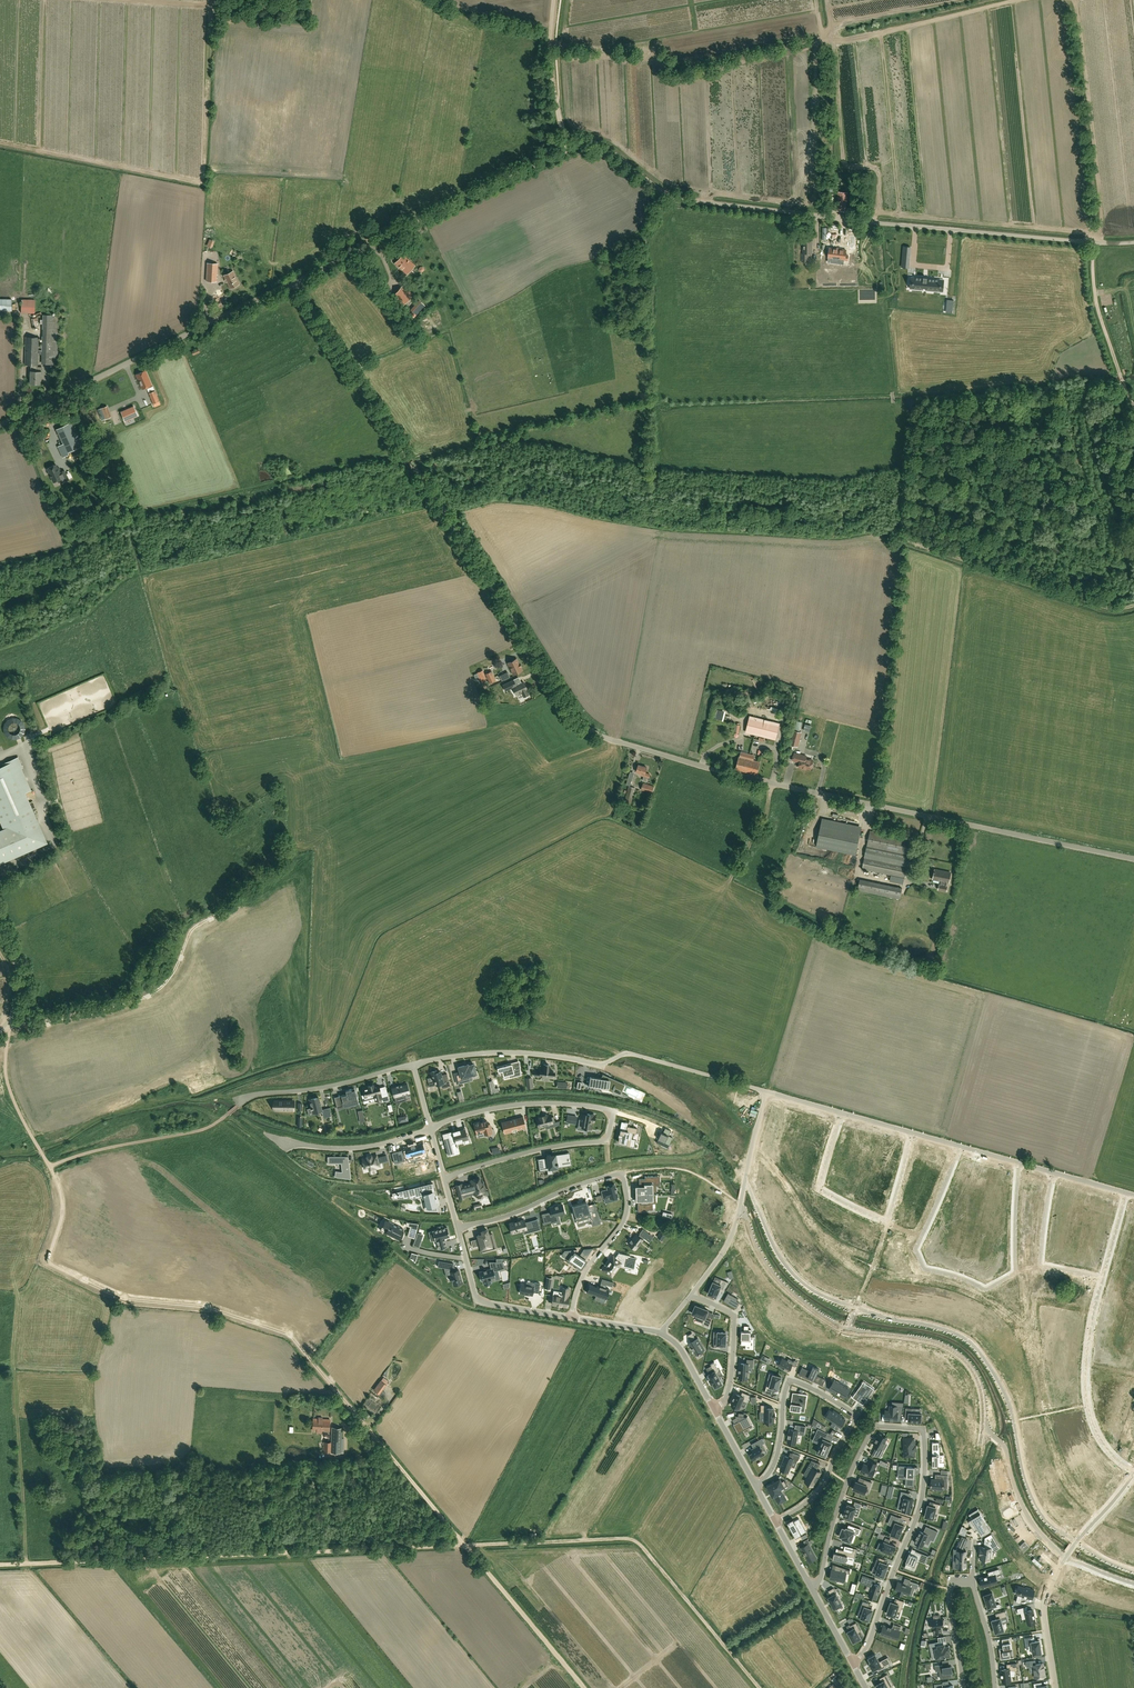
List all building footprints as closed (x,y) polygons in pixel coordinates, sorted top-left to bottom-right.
[(846,211),(847,192),(839,192),(837,205),(830,204),(830,210),(846,211)] [(808,253),(812,253),(812,241),(803,241),(803,253),(802,253),(802,261),(808,261),(808,253)] [(831,262),(839,263),(840,259),(848,260),(848,255),(845,255),(846,250),(830,248),(828,258),(831,258),(831,262)] [(407,273),(415,265),(410,260),(408,261),(402,255),(395,263),(407,273)] [(217,275),(218,264),(207,263),(206,281),(217,281),(217,277),(217,275)] [(233,271),(224,275),(230,288),(239,284),(233,271)] [(914,277),(913,287),(940,289),(941,281),(937,281),(937,279),(927,278),(927,277),(923,277),(923,278),(914,277)] [(404,304),(413,294),(403,285),(394,295),(404,304)] [(13,311),(13,299),(1,299),(1,311),(13,311)] [(22,300),(21,313),(35,314),(35,300),(22,300)] [(408,312),(414,317),(425,306),(419,300),(408,312)] [(58,341),(56,341),(56,334),(59,334),(60,315),(43,315),(42,341),(42,364),(57,364),(58,341)] [(31,384),(40,384),(40,379),(41,379),(42,367),(37,367),(38,338),(26,337),(25,365),(31,365),(31,384)] [(145,370),(136,374),(142,389),(151,385),(145,370)] [(160,401),(155,391),(149,393),(153,404),(160,401)] [(112,417),(108,408),(107,406),(100,409),(104,419),(112,417)] [(134,410),(122,415),(124,421),(136,417),(134,410)] [(57,430),(64,444),(58,447),(63,457),(69,454),(68,452),(83,444),(70,416),(64,419),(67,425),(57,430)] [(54,482),(59,479),(61,483),(65,482),(69,480),(65,470),(61,472),(60,470),(59,467),(58,468),(56,464),(54,465),(54,464),(52,465),(52,466),(47,468),(54,482)] [(522,670),(516,659),(508,663),(513,674),(522,670)] [(527,689),(524,681),(516,685),(508,668),(496,674),(503,687),(511,683),(517,694),(521,692),(523,697),(529,694),(527,689)] [(492,670),(491,671),(485,673),(490,683),(496,680),(492,670)] [(488,681),(483,671),(477,673),(482,684),(488,681)] [(776,739),(780,723),(751,716),(747,732),(776,739)] [(800,732),(795,731),(794,731),(792,737),(791,744),(797,746),(799,739),(801,732),(800,732)] [(740,752),(739,757),(736,769),(757,774),(760,762),(751,760),(752,755),(740,752)] [(806,756),(803,755),(794,753),(792,760),(800,762),(799,767),(807,769),(807,768),(811,769),(811,768),(813,767),(813,765),(812,763),(813,761),(809,760),(810,759),(806,758),(806,756)] [(0,768),(0,821),(1,821),(5,829),(0,831),(0,863),(33,848),(28,835),(41,829),(15,771),(22,768),(17,757),(3,764),(4,766),(0,768)] [(649,777),(650,774),(645,773),(647,767),(638,765),(636,772),(641,773),(640,774),(644,776),(643,780),(647,782),(648,777),(649,777)] [(643,783),(641,790),(652,793),(654,786),(643,783)] [(631,805),(636,788),(629,786),(624,803),(631,805)] [(860,832),(821,824),(817,846),(855,855),(860,832)] [(904,878),(909,856),(912,839),(870,831),(862,869),(904,878)] [(935,869),(933,879),(941,880),(940,885),(939,885),(938,889),(946,891),(947,886),(946,886),(947,882),(949,882),(951,873),(935,869)] [(903,884),(904,878),(890,875),(889,881),(903,884)] [(860,879),(858,890),(900,899),(902,888),(860,879)] [(465,1077),(476,1073),(474,1064),(468,1065),(468,1064),(458,1067),(461,1075),(455,1076),(457,1083),(466,1081),(465,1077)] [(499,1067),(498,1067),(498,1066),(497,1066),(498,1072),(501,1071),(502,1071),(503,1076),(516,1073),(517,1076),(521,1075),(521,1074),(520,1065),(513,1067),(512,1065),(512,1064),(509,1064),(506,1065),(499,1067)] [(544,1064),(543,1069),(540,1069),(540,1072),(535,1072),(534,1076),(554,1077),(554,1072),(548,1071),(549,1065),(544,1064)] [(431,1072),(431,1074),(433,1080),(434,1080),(435,1082),(436,1082),(436,1085),(441,1083),(442,1088),(446,1087),(450,1086),(447,1073),(441,1075),(440,1071),(439,1072),(437,1073),(436,1070),(433,1071),(431,1072)] [(590,1077),(589,1085),(593,1085),(602,1087),(601,1091),(620,1094),(621,1092),(617,1091),(618,1089),(622,1090),(625,1085),(625,1084),(610,1078),(610,1079),(608,1078),(608,1077),(603,1075),(601,1078),(595,1077),(590,1077)] [(396,1103),(400,1102),(399,1096),(404,1095),(409,1093),(407,1085),(407,1083),(402,1084),(398,1085),(397,1086),(397,1085),(396,1085),(396,1086),(392,1087),(396,1103)] [(369,1087),(364,1089),(366,1099),(375,1096),(376,1100),(381,1099),(382,1102),(389,1100),(387,1092),(381,1094),(378,1085),(374,1086),(374,1085),(368,1086),(369,1087)] [(359,1104),(357,1096),(356,1093),(355,1089),(354,1090),(355,1090),(353,1090),(353,1091),(352,1091),(351,1089),(346,1091),(347,1094),(341,1096),(343,1101),(336,1103),(337,1108),(338,1108),(338,1107),(343,1106),(342,1103),(350,1101),(351,1104),(352,1105),(351,1105),(351,1106),(352,1106),(352,1105),(356,1104),(356,1105),(359,1104)] [(319,1102),(318,1096),(317,1096),(318,1097),(310,1099),(311,1102),(310,1102),(312,1107),(311,1107),(311,1108),(312,1109),(313,1113),(321,1111),(322,1111),(320,1105),(321,1104),(320,1102),(321,1102),(320,1101),(319,1102)] [(294,1101),(278,1101),(278,1110),(294,1110),(294,1101)] [(579,1119),(578,1124),(577,1126),(582,1127),(590,1129),(591,1126),(592,1122),(593,1122),(594,1116),(593,1116),(593,1115),(584,1113),(584,1114),(582,1114),(580,1119),(579,1119)] [(559,1125),(560,1120),(559,1120),(555,1121),(554,1116),(551,1117),(550,1115),(547,1116),(547,1114),(539,1117),(539,1119),(537,1120),(539,1127),(545,1125),(545,1127),(550,1125),(549,1123),(553,1122),(554,1126),(559,1125)] [(506,1122),(503,1123),(505,1133),(512,1131),(511,1128),(517,1126),(518,1129),(525,1127),(522,1117),(523,1116),(522,1116),(506,1121),(506,1122)] [(813,1130),(811,1136),(821,1138),(824,1128),(828,1130),(830,1122),(823,1120),(823,1119),(819,1118),(816,1126),(819,1127),(818,1132),(813,1130)] [(473,1123),(476,1133),(483,1131),(484,1135),(493,1133),(490,1124),(488,1124),(487,1121),(480,1123),(479,1122),(473,1123)] [(620,1134),(618,1142),(626,1143),(625,1145),(630,1146),(633,1133),(636,1134),(637,1128),(627,1126),(626,1131),(620,1130),(619,1134),(620,1134)] [(671,1130),(666,1128),(662,1135),(660,1135),(657,1143),(661,1145),(660,1146),(666,1148),(668,1144),(670,1144),(673,1137),(669,1135),(671,1130)] [(447,1136),(443,1137),(446,1149),(448,1155),(452,1154),(454,1153),(453,1149),(451,1144),(464,1140),(465,1144),(467,1144),(470,1143),(468,1137),(467,1134),(461,1135),(460,1130),(460,1129),(459,1129),(459,1130),(447,1134),(447,1136)] [(855,1129),(851,1141),(859,1143),(860,1141),(868,1143),(870,1136),(862,1134),(863,1131),(855,1129)] [(763,1142),(761,1150),(773,1153),(775,1147),(780,1148),(782,1138),(776,1137),(775,1140),(767,1139),(766,1143),(763,1142)] [(875,1141),(872,1153),(878,1155),(879,1151),(880,1151),(881,1147),(895,1151),(897,1144),(895,1144),(896,1142),(891,1141),(892,1139),(887,1137),(886,1139),(882,1138),(881,1142),(875,1141)] [(801,1138),(799,1145),(806,1147),(804,1152),(819,1157),(821,1148),(812,1146),(814,1142),(801,1138)] [(392,1153),(394,1162),(405,1159),(403,1154),(407,1153),(408,1156),(414,1155),(415,1157),(425,1154),(422,1143),(415,1145),(414,1144),(410,1145),(411,1146),(405,1148),(406,1150),(402,1150),(392,1153)] [(548,1163),(538,1164),(539,1171),(547,1170),(548,1174),(553,1174),(552,1168),(557,1167),(557,1163),(567,1162),(566,1154),(555,1156),(555,1155),(552,1155),(547,1155),(548,1163)] [(384,1162),(384,1161),(383,1157),(378,1159),(377,1157),(377,1155),(372,1156),(371,1157),(368,1157),(367,1158),(362,1159),(363,1160),(360,1161),(362,1166),(364,1166),(364,1167),(369,1166),(370,1170),(376,1168),(381,1167),(380,1163),(381,1163),(384,1162)] [(351,1179),(348,1156),(328,1156),(328,1163),(341,1163),(342,1172),(335,1171),(335,1177),(351,1179)] [(967,1160),(965,1168),(969,1169),(968,1171),(973,1172),(971,1178),(974,1178),(973,1182),(980,1184),(984,1170),(978,1168),(979,1164),(967,1160)] [(879,1183),(880,1184),(880,1183),(883,1184),(889,1186),(890,1184),(890,1182),(891,1183),(892,1178),(892,1177),(893,1173),(888,1172),(890,1165),(882,1163),(881,1168),(885,1169),(882,1178),(881,1178),(879,1183)] [(639,1186),(635,1186),(635,1194),(637,1194),(658,1193),(656,1193),(655,1193),(655,1189),(653,1189),(653,1184),(656,1184),(656,1176),(645,1176),(645,1178),(639,1178),(639,1186)] [(462,1184),(456,1185),(459,1198),(465,1197),(464,1193),(473,1190),(474,1194),(479,1193),(480,1198),(487,1196),(483,1183),(481,1183),(480,1178),(470,1180),(472,1185),(462,1187),(462,1184)] [(397,1191),(392,1193),(398,1192),(398,1194),(397,1194),(398,1195),(399,1196),(403,1195),(404,1197),(410,1195),(410,1197),(416,1195),(416,1196),(424,1194),(427,1194),(428,1197),(425,1198),(425,1199),(425,1201),(424,1201),(426,1208),(426,1210),(432,1210),(432,1208),(433,1208),(434,1210),(439,1210),(440,1214),(441,1214),(438,1205),(440,1204),(439,1200),(435,1201),(434,1196),(436,1196),(433,1183),(403,1190),(402,1189),(397,1191)] [(862,1183),(857,1193),(862,1195),(860,1201),(865,1203),(866,1202),(868,1203),(867,1205),(868,1205),(869,1203),(876,1206),(879,1198),(873,1195),(875,1191),(867,1187),(867,1185),(862,1183)] [(608,1189),(602,1191),(604,1198),(609,1196),(610,1198),(618,1196),(616,1192),(617,1191),(616,1191),(616,1189),(616,1188),(616,1189),(615,1184),(613,1185),(609,1186),(607,1186),(608,1189)] [(637,1194),(635,1194),(635,1201),(637,1201),(638,1212),(643,1211),(643,1210),(649,1210),(649,1201),(655,1201),(655,1194),(656,1194),(658,1193),(637,1194)] [(819,1197),(816,1204),(818,1206),(817,1208),(822,1210),(823,1208),(829,1212),(833,1214),(837,1209),(826,1203),(827,1202),(819,1197)] [(575,1205),(572,1206),(573,1208),(577,1225),(591,1221),(592,1225),(595,1224),(599,1223),(598,1221),(595,1209),(589,1211),(587,1204),(587,1203),(585,1204),(581,1205),(579,1205),(579,1204),(575,1205)] [(549,1214),(546,1215),(548,1223),(557,1221),(556,1215),(565,1213),(562,1204),(558,1206),(557,1205),(555,1206),(555,1205),(554,1205),(555,1206),(550,1208),(551,1211),(549,1212),(549,1214)] [(1053,1216),(1051,1232),(1062,1234),(1064,1218),(1068,1218),(1069,1212),(1060,1209),(1059,1217),(1053,1216)] [(843,1218),(840,1224),(848,1228),(849,1226),(855,1228),(859,1221),(854,1219),(855,1217),(848,1214),(846,1219),(843,1218)] [(938,1224),(936,1228),(937,1229),(937,1230),(950,1236),(953,1229),(951,1229),(953,1225),(956,1226),(960,1219),(951,1215),(948,1222),(943,1220),(941,1224),(940,1223),(939,1225),(938,1224)] [(403,1229),(403,1228),(385,1219),(385,1220),(388,1221),(384,1229),(389,1231),(387,1234),(400,1240),(399,1239),(403,1232),(404,1232),(402,1231),(403,1229)] [(515,1222),(509,1223),(512,1234),(523,1231),(522,1228),(528,1227),(528,1228),(532,1227),(533,1231),(540,1229),(539,1225),(533,1227),(531,1221),(525,1223),(524,1219),(520,1220),(515,1222)] [(406,1221),(406,1222),(407,1222),(407,1225),(410,1226),(410,1229),(417,1231),(419,1223),(406,1221)] [(1096,1222),(1094,1229),(1098,1230),(1095,1239),(1103,1241),(1105,1234),(1106,1235),(1108,1230),(1104,1229),(1105,1224),(1096,1222)] [(864,1227),(861,1233),(870,1237),(872,1234),(878,1237),(881,1229),(877,1227),(874,1226),(870,1224),(868,1229),(864,1227)] [(438,1229),(433,1231),(435,1240),(436,1240),(439,1249),(447,1247),(444,1238),(450,1236),(447,1227),(443,1228),(442,1225),(437,1227),(438,1229)] [(630,1242),(628,1244),(633,1248),(635,1249),(638,1245),(643,1239),(644,1238),(649,1242),(653,1237),(643,1228),(639,1233),(640,1233),(638,1236),(636,1234),(632,1239),(631,1238),(629,1241),(630,1242)] [(478,1238),(471,1240),(473,1247),(480,1245),(481,1249),(495,1245),(491,1233),(488,1234),(487,1230),(482,1231),(482,1234),(477,1235),(478,1238)] [(989,1235),(989,1240),(991,1240),(991,1245),(992,1245),(992,1250),(1002,1250),(1002,1245),(1003,1245),(1003,1241),(1005,1241),(1005,1234),(1003,1234),(1003,1230),(991,1230),(991,1235),(989,1235)] [(661,1232),(657,1237),(662,1241),(666,1236),(663,1234),(661,1232)] [(929,1240),(926,1248),(930,1250),(928,1255),(935,1257),(937,1252),(939,1252),(941,1244),(929,1240)] [(1051,1250),(1049,1258),(1053,1259),(1053,1260),(1059,1261),(1059,1260),(1064,1261),(1065,1256),(1070,1257),(1071,1248),(1060,1246),(1059,1251),(1051,1250)] [(1090,1246),(1087,1257),(1090,1258),(1088,1266),(1097,1268),(1098,1263),(1099,1263),(1100,1259),(1099,1259),(1101,1254),(1095,1253),(1097,1248),(1090,1246)] [(566,1258),(581,1268),(586,1260),(575,1253),(574,1249),(565,1250),(564,1252),(568,1255),(566,1258)] [(610,1260),(603,1269),(612,1276),(619,1265),(621,1266),(626,1267),(633,1269),(635,1264),(636,1258),(630,1257),(622,1255),(618,1260),(615,1258),(612,1261),(610,1260)] [(1114,1268),(1113,1273),(1121,1275),(1123,1270),(1124,1271),(1126,1263),(1129,1264),(1131,1257),(1125,1255),(1123,1262),(1116,1260),(1115,1264),(1114,1264),(1113,1268),(1114,1268)] [(959,1259),(956,1268),(971,1274),(974,1265),(959,1259)] [(440,1261),(439,1267),(449,1269),(451,1275),(450,1275),(452,1282),(453,1282),(454,1284),(462,1282),(459,1270),(455,1270),(454,1263),(440,1261)] [(491,1269),(479,1272),(481,1277),(482,1277),(483,1280),(484,1284),(491,1282),(490,1278),(495,1277),(493,1271),(498,1270),(505,1268),(503,1261),(502,1261),(502,1262),(498,1263),(498,1261),(489,1262),(491,1269)] [(714,1281),(708,1294),(716,1297),(719,1290),(723,1292),(728,1282),(721,1279),(720,1283),(714,1281)] [(521,1285),(520,1293),(532,1295),(533,1292),(539,1293),(540,1283),(535,1282),(534,1286),(526,1285),(526,1286),(521,1285)] [(1000,1295),(996,1297),(1001,1299),(1006,1297),(1004,1293),(1009,1290),(1011,1294),(1016,1291),(1015,1283),(1010,1285),(1008,1283),(997,1289),(1000,1295)] [(589,1284),(586,1292),(606,1299),(609,1289),(597,1285),(596,1287),(589,1284)] [(553,1295),(552,1304),(557,1305),(561,1306),(561,1305),(567,1306),(568,1297),(567,1297),(569,1289),(562,1287),(561,1296),(553,1295)] [(728,1293),(724,1301),(727,1302),(736,1308),(739,1302),(737,1301),(739,1298),(728,1293)] [(696,1305),(693,1313),(704,1318),(702,1324),(708,1326),(711,1318),(706,1316),(708,1310),(704,1308),(700,1307),(696,1305)] [(1101,1314),(1098,1327),(1107,1329),(1109,1318),(1115,1319),(1116,1312),(1107,1310),(1106,1315),(1101,1314)] [(741,1340),(741,1345),(745,1345),(750,1346),(751,1336),(751,1331),(751,1329),(749,1329),(749,1326),(744,1325),(744,1331),(741,1331),(741,1340)] [(714,1338),(713,1348),(720,1348),(720,1345),(726,1345),(726,1340),(726,1337),(726,1332),(718,1332),(718,1338),(714,1338)] [(692,1333),(688,1335),(692,1342),(689,1343),(692,1348),(693,1350),(696,1355),(705,1350),(698,1338),(696,1339),(692,1333)] [(1096,1346),(1094,1360),(1095,1360),(1095,1361),(1101,1362),(1101,1360),(1102,1361),(1103,1353),(1108,1353),(1110,1341),(1102,1340),(1101,1347),(1096,1346)] [(782,1358),(778,1365),(784,1368),(783,1369),(787,1371),(788,1370),(789,1371),(792,1365),(796,1366),(797,1361),(794,1360),(794,1361),(788,1358),(787,1361),(782,1358)] [(739,1377),(739,1378),(747,1379),(748,1372),(748,1366),(752,1366),(753,1366),(753,1359),(747,1359),(746,1363),(740,1363),(739,1369),(739,1371),(739,1377)] [(714,1371),(709,1375),(711,1379),(709,1380),(712,1384),(713,1383),(715,1387),(717,1387),(717,1388),(722,1385),(721,1384),(722,1384),(722,1382),(723,1382),(721,1378),(720,1379),(716,1373),(719,1371),(714,1362),(710,1364),(711,1365),(714,1371)] [(802,1367),(799,1374),(810,1380),(811,1378),(815,1380),(820,1369),(813,1366),(811,1371),(802,1367)] [(769,1380),(764,1392),(771,1394),(773,1388),(778,1389),(782,1377),(774,1375),(772,1381),(769,1380)] [(1123,1394),(1133,1398),(1133,1393),(1133,1384),(1131,1383),(1132,1379),(1126,1377),(1124,1383),(1127,1384),(1123,1394)] [(832,1384),(831,1386),(834,1388),(832,1391),(837,1394),(837,1393),(845,1397),(847,1393),(847,1394),(848,1392),(850,1388),(834,1379),(832,1383),(831,1384),(832,1384)] [(381,1381),(374,1390),(379,1394),(386,1385),(381,1381)] [(856,1392),(852,1397),(857,1400),(858,1399),(863,1403),(871,1392),(871,1393),(874,1389),(869,1385),(867,1389),(862,1385),(857,1393),(856,1392)] [(734,1400),(731,1405),(739,1408),(743,1400),(747,1402),(750,1395),(742,1392),(741,1396),(736,1394),(735,1397),(734,1397),(733,1399),(734,1400)] [(791,1403),(790,1409),(801,1411),(803,1399),(807,1399),(807,1395),(799,1393),(798,1399),(794,1398),(794,1404),(791,1403)] [(1102,1404),(1096,1405),(1097,1409),(1096,1409),(1097,1412),(1099,1417),(1107,1415),(1105,1409),(1109,1408),(1107,1399),(1101,1401),(1102,1404)] [(761,1404),(761,1412),(765,1412),(765,1422),(774,1422),(774,1417),(775,1417),(775,1413),(774,1413),(774,1408),(768,1408),(767,1404),(761,1404)] [(885,1411),(885,1419),(897,1420),(898,1416),(902,1416),(903,1406),(890,1406),(889,1411),(885,1411)] [(912,1408),(906,1408),(905,1414),(909,1414),(908,1421),(921,1422),(921,1421),(922,1421),(923,1416),(921,1416),(922,1413),(912,1413),(912,1408)] [(830,1416),(828,1419),(839,1426),(841,1423),(842,1423),(845,1418),(842,1416),(842,1415),(843,1416),(843,1415),(842,1415),(838,1413),(838,1412),(835,1410),(834,1409),(833,1410),(834,1410),(833,1411),(832,1410),(829,1415),(830,1416)] [(1072,1420),(1068,1421),(1071,1431),(1078,1429),(1077,1424),(1082,1423),(1081,1419),(1080,1415),(1078,1411),(1070,1414),(1072,1420)] [(738,1421),(733,1424),(734,1425),(738,1432),(743,1430),(745,1433),(749,1430),(746,1424),(750,1422),(748,1417),(748,1416),(746,1417),(744,1417),(744,1413),(739,1413),(738,1416),(735,1416),(738,1421)] [(329,1431),(330,1419),(322,1419),(323,1418),(319,1417),(318,1419),(313,1419),(313,1430),(317,1430),(317,1432),(322,1432),(322,1430),(329,1431)] [(1109,1427),(1104,1430),(1112,1443),(1113,1442),(1113,1443),(1118,1440),(1117,1439),(1119,1438),(1112,1426),(1115,1424),(1111,1418),(1106,1421),(1109,1427)] [(788,1437),(787,1443),(796,1444),(797,1434),(798,1431),(805,1432),(806,1426),(796,1424),(795,1430),(790,1429),(789,1434),(788,1434),(789,1434),(788,1437)] [(341,1452),(342,1427),(332,1427),(331,1451),(341,1452)] [(818,1428),(815,1436),(821,1439),(818,1446),(820,1447),(817,1452),(820,1453),(819,1454),(824,1456),(824,1455),(826,1456),(828,1451),(829,1451),(830,1447),(832,1442),(825,1439),(828,1433),(818,1428)] [(1078,1433),(1072,1436),(1074,1440),(1078,1438),(1084,1450),(1093,1445),(1090,1440),(1091,1440),(1090,1437),(1089,1438),(1087,1433),(1080,1436),(1078,1433)] [(872,1454),(872,1455),(881,1457),(883,1453),(880,1451),(882,1447),(883,1448),(886,1443),(885,1442),(887,1438),(880,1434),(877,1438),(876,1438),(875,1441),(876,1441),(873,1445),(876,1447),(876,1448),(873,1454),(872,1454)] [(754,1452),(750,1454),(753,1460),(764,1454),(760,1445),(765,1443),(762,1438),(752,1444),(754,1448),(752,1449),(754,1452)] [(911,1438),(904,1438),(905,1451),(905,1456),(906,1456),(914,1455),(914,1451),(917,1451),(916,1445),(914,1445),(914,1442),(914,1438),(911,1438)] [(932,1460),(932,1467),(939,1467),(944,1467),(944,1462),(940,1462),(940,1455),(940,1447),(939,1447),(939,1442),(932,1442),(932,1447),(933,1447),(933,1460),(932,1460)] [(785,1456),(780,1469),(788,1472),(794,1458),(798,1460),(800,1456),(792,1453),(791,1458),(785,1456)] [(809,1478),(806,1482),(813,1486),(821,1472),(815,1469),(819,1463),(820,1464),(820,1463),(812,1460),(808,1466),(812,1468),(807,1477),(809,1478)] [(862,1468),(860,1471),(864,1473),(864,1474),(867,1475),(868,1475),(872,1476),(875,1469),(874,1469),(877,1464),(870,1461),(868,1464),(868,1466),(864,1464),(862,1467),(862,1468)] [(898,1465),(898,1474),(906,1475),(906,1479),(905,1486),(914,1486),(915,1486),(914,1486),(915,1474),(912,1474),(912,1467),(899,1466),(898,1465)] [(947,1482),(948,1475),(937,1474),(936,1480),(931,1479),(931,1483),(931,1484),(931,1488),(937,1488),(937,1489),(943,1490),(943,1485),(944,1485),(944,1483),(943,1483),(944,1481),(947,1482)] [(856,1481),(853,1489),(864,1493),(866,1488),(869,1489),(872,1482),(864,1479),(862,1483),(858,1482),(856,1481)] [(772,1484),(768,1486),(773,1496),(775,1495),(779,1503),(783,1501),(786,1499),(784,1497),(782,1492),(790,1488),(788,1484),(786,1485),(785,1482),(784,1481),(781,1482),(780,1480),(777,1481),(772,1484)] [(901,1491),(900,1496),(900,1497),(904,1498),(902,1509),(902,1510),(905,1510),(904,1512),(909,1513),(910,1512),(911,1507),(912,1507),(913,1504),(912,1504),(913,1499),(910,1499),(907,1498),(908,1493),(901,1491)] [(844,1515),(843,1516),(844,1516),(845,1516),(844,1517),(849,1519),(849,1518),(852,1519),(851,1519),(852,1519),(852,1518),(854,1514),(856,1508),(860,1509),(861,1504),(855,1501),(853,1506),(848,1504),(847,1505),(846,1508),(845,1512),(844,1515)] [(926,1513),(925,1517),(933,1519),(935,1513),(938,1513),(940,1504),(934,1502),(933,1506),(929,1505),(928,1505),(927,1509),(926,1512),(926,1513)] [(978,1510),(971,1514),(973,1518),(972,1519),(978,1528),(977,1529),(981,1535),(982,1534),(989,1530),(985,1524),(986,1524),(987,1523),(981,1514),(978,1509),(978,1510)] [(889,1520),(887,1524),(894,1526),(891,1534),(890,1534),(891,1534),(894,1535),(893,1536),(897,1538),(897,1537),(898,1537),(898,1538),(899,1537),(900,1533),(901,1532),(900,1532),(901,1530),(902,1530),(903,1525),(903,1526),(904,1525),(903,1525),(897,1523),(900,1517),(891,1514),(889,1520)] [(793,1519),(787,1522),(796,1538),(803,1534),(800,1528),(803,1526),(799,1518),(794,1521),(793,1519)] [(842,1527),(839,1536),(842,1537),(842,1539),(849,1541),(852,1533),(856,1534),(859,1535),(861,1529),(849,1524),(848,1525),(849,1525),(848,1528),(846,1527),(846,1529),(842,1527)] [(917,1538),(915,1542),(923,1546),(927,1538),(933,1541),(938,1531),(927,1526),(924,1533),(921,1532),(920,1531),(919,1534),(918,1535),(917,1535),(916,1537),(916,1538),(917,1538)] [(981,1555),(980,1559),(981,1559),(981,1560),(986,1561),(986,1560),(989,1560),(990,1557),(992,1557),(993,1552),(991,1552),(991,1549),(998,1545),(993,1537),(991,1538),(989,1548),(982,1547),(982,1548),(981,1548),(980,1554),(981,1555)] [(883,1544),(880,1551),(885,1553),(886,1551),(892,1554),(893,1551),(894,1551),(896,1546),(889,1543),(890,1540),(886,1538),(883,1544)] [(806,1545),(801,1548),(804,1552),(805,1555),(808,1560),(815,1556),(809,1545),(811,1544),(808,1539),(804,1541),(806,1545)] [(967,1555),(967,1551),(964,1551),(962,1551),(962,1548),(964,1544),(959,1542),(957,1547),(957,1551),(957,1556),(956,1556),(957,1557),(957,1561),(956,1561),(956,1562),(955,1562),(955,1568),(959,1569),(960,1569),(960,1567),(964,1567),(966,1567),(966,1564),(966,1561),(967,1561),(967,1557),(966,1557),(966,1555),(967,1555)] [(834,1552),(832,1559),(845,1563),(847,1556),(849,1556),(848,1557),(854,1559),(857,1548),(853,1547),(852,1552),(838,1548),(837,1553),(835,1552),(834,1552)] [(906,1562),(904,1567),(911,1570),(913,1564),(915,1565),(917,1560),(925,1564),(928,1556),(915,1550),(914,1555),(909,1553),(906,1562)] [(877,1557),(874,1566),(878,1567),(876,1574),(884,1576),(885,1572),(887,1569),(886,1569),(888,1564),(883,1563),(884,1559),(877,1557)] [(845,1568),(836,1565),(835,1570),(832,1570),(830,1579),(844,1582),(846,1572),(844,1572),(845,1568)] [(984,1577),(980,1578),(982,1586),(994,1584),(993,1580),(996,1579),(995,1575),(1000,1573),(999,1569),(988,1572),(988,1571),(988,1572),(989,1576),(987,1576),(987,1575),(986,1576),(987,1576),(985,1577),(984,1576),(984,1577)] [(863,1575),(861,1579),(868,1582),(867,1583),(872,1585),(871,1588),(869,1593),(868,1596),(871,1596),(876,1598),(878,1594),(879,1590),(881,1586),(875,1584),(873,1583),(874,1579),(863,1575)] [(896,1588),(895,1590),(898,1591),(897,1593),(903,1595),(903,1593),(908,1594),(910,1590),(911,1591),(912,1587),(915,1588),(917,1589),(919,1584),(910,1581),(910,1580),(908,1585),(903,1584),(898,1582),(896,1588)] [(1018,1594),(1016,1602),(1020,1603),(1022,1596),(1032,1598),(1034,1590),(1030,1589),(1030,1588),(1026,1587),(1026,1588),(1022,1587),(1021,1590),(1020,1592),(1021,1592),(1020,1595),(1018,1594)] [(831,1596),(828,1597),(834,1609),(837,1607),(838,1608),(842,1606),(842,1605),(842,1604),(833,1588),(828,1591),(831,1596)] [(992,1592),(984,1595),(988,1608),(993,1606),(994,1609),(1001,1607),(999,1603),(996,1604),(992,1592)] [(888,1610),(887,1613),(895,1616),(897,1610),(900,1612),(904,1601),(897,1599),(896,1603),(891,1602),(890,1605),(889,1605),(888,1610)] [(872,1609),(868,1608),(869,1604),(863,1601),(860,1611),(863,1612),(861,1618),(869,1620),(870,1616),(872,1613),(871,1613),(872,1609)] [(1025,1606),(1017,1609),(1018,1614),(1020,1613),(1024,1612),(1026,1618),(1027,1624),(1036,1622),(1034,1618),(1033,1614),(1032,1610),(1028,1611),(1027,1611),(1025,1606)] [(997,1619),(992,1620),(993,1625),(994,1628),(995,1633),(1004,1630),(1000,1618),(1007,1617),(1005,1611),(996,1614),(997,1619)] [(934,1619),(929,1620),(930,1628),(933,1627),(934,1634),(941,1633),(941,1628),(941,1626),(944,1626),(944,1625),(945,1624),(945,1619),(943,1619),(943,1618),(938,1619),(934,1619)] [(852,1629),(848,1632),(849,1635),(851,1638),(853,1641),(860,1637),(858,1632),(861,1631),(856,1622),(850,1625),(852,1629)] [(881,1634),(893,1638),(896,1629),(899,1630),(901,1626),(893,1624),(892,1628),(883,1625),(881,1634)] [(1033,1636),(1025,1638),(1026,1646),(1031,1645),(1032,1650),(1033,1655),(1041,1653),(1041,1648),(1040,1644),(1039,1640),(1034,1641),(1033,1636)] [(1009,1650),(1011,1650),(1011,1647),(1011,1643),(1010,1643),(1009,1638),(1002,1639),(1004,1650),(1000,1651),(1001,1659),(1010,1658),(1009,1650)] [(939,1641),(929,1643),(930,1648),(934,1647),(936,1658),(945,1656),(945,1657),(946,1657),(946,1656),(950,1655),(949,1650),(950,1650),(949,1646),(945,1647),(944,1644),(939,1645),(939,1641)] [(871,1666),(873,1670),(877,1668),(879,1671),(886,1667),(885,1665),(891,1662),(888,1657),(879,1661),(875,1654),(874,1655),(873,1655),(873,1656),(869,1658),(871,1662),(869,1663),(871,1666)] [(1035,1660),(1026,1662),(1027,1667),(1033,1666),(1035,1678),(1045,1676),(1043,1663),(1035,1664),(1035,1660)] [(1007,1669),(1001,1669),(1002,1682),(1011,1681),(1010,1676),(1010,1671),(1017,1670),(1017,1663),(1007,1664),(1007,1669)] [(935,1666),(935,1671),(941,1671),(942,1675),(943,1675),(943,1678),(948,1678),(948,1677),(951,1676),(951,1672),(952,1672),(951,1665),(947,1666),(947,1664),(935,1666)] [(876,1685),(878,1687),(889,1687),(893,1686),(886,1674),(879,1678),(882,1682),(876,1685)]
